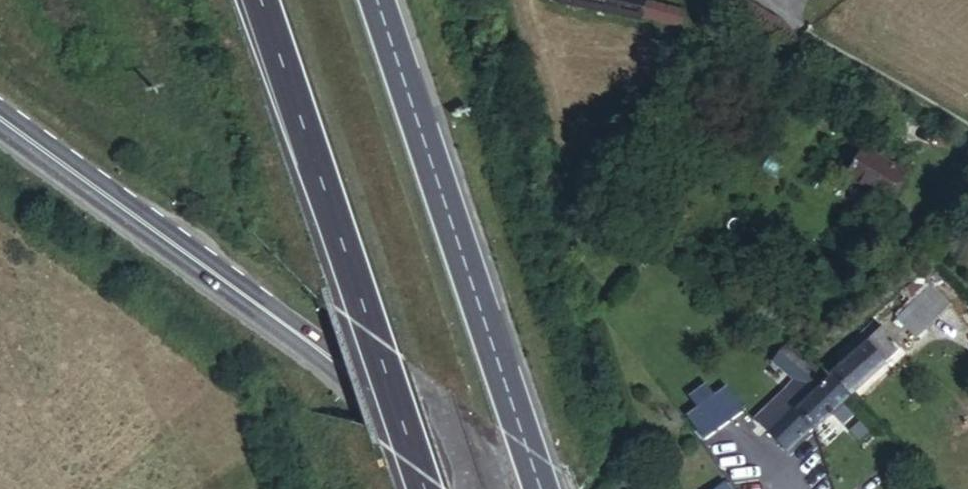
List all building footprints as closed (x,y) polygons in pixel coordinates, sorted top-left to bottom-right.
[(642,0),(550,0),(550,2),(639,19),(642,0)] [(865,158),(848,188),(888,210),(905,181),(865,158)] [(926,284),(891,318),(909,337),(945,303),(926,284)] [(878,330),(865,342),(881,359),(895,347),(878,330)] [(881,359),(865,342),(834,369),(852,390),(884,363),(881,359)] [(810,434),(842,403),(824,383),(793,414),(781,404),(755,431),(780,456),(807,431),(810,434)] [(747,412),(729,387),(716,395),(708,384),(682,403),(709,439),(747,412)]
